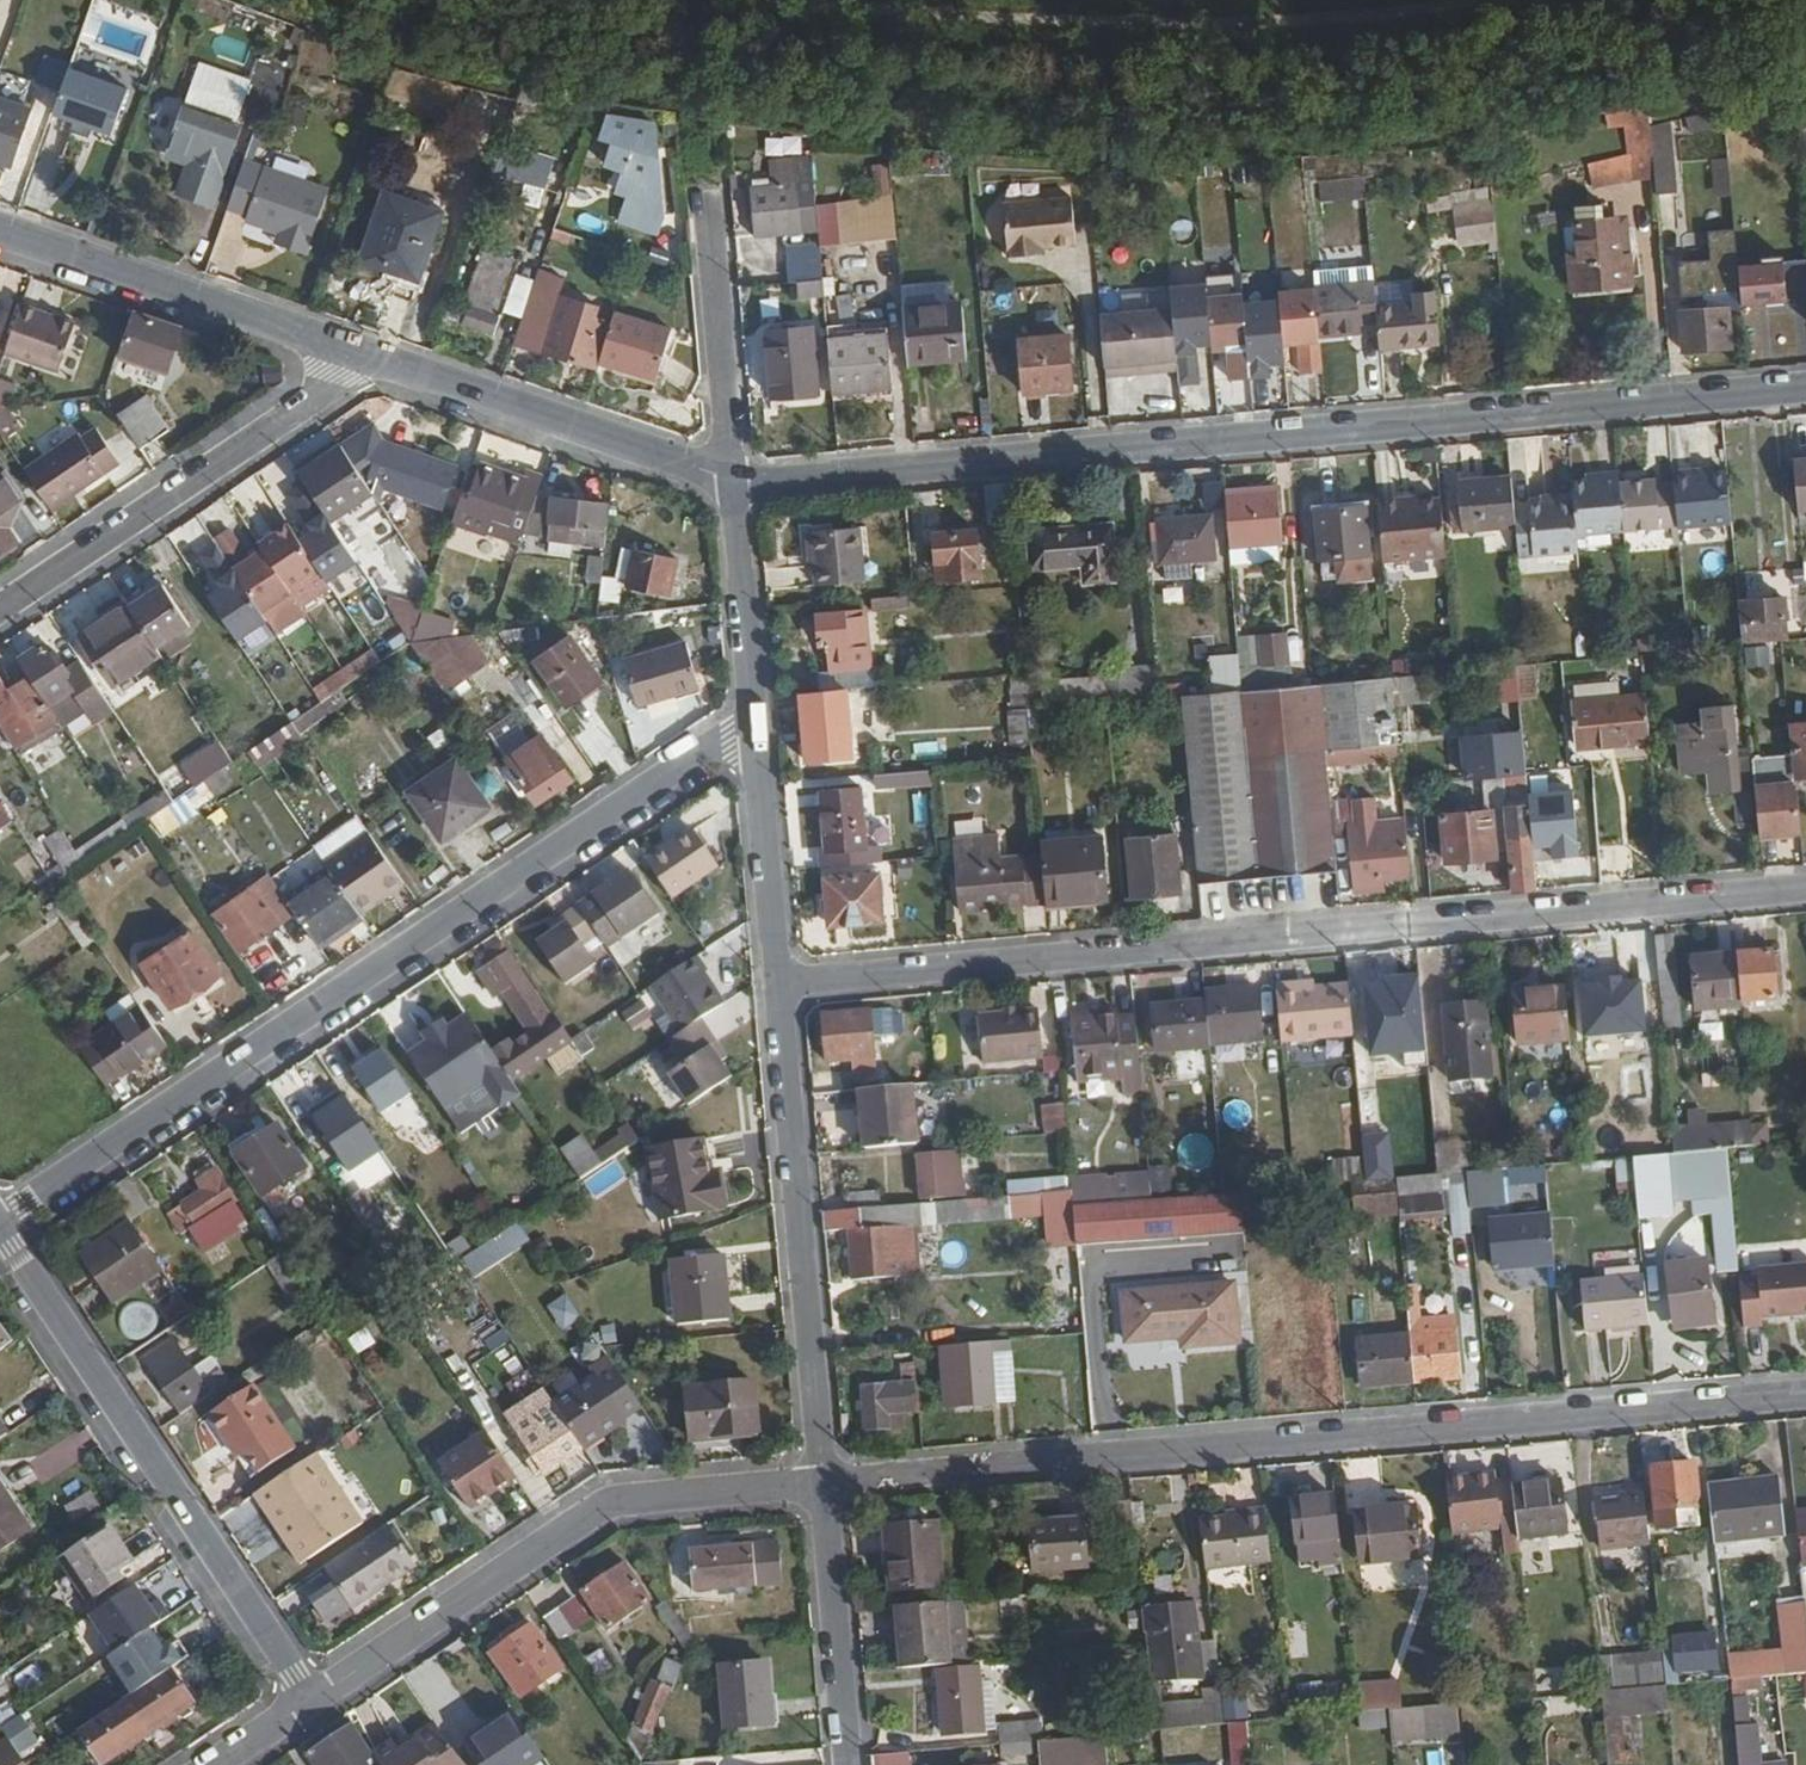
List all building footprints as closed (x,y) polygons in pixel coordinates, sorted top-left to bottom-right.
[(235,128),(246,98),(263,105),(262,110),(268,112),(287,116),(296,71),(258,58),(249,83),(198,66),(166,158),(188,166),(178,198),(213,210),(241,130),(235,128)] [(70,71),(54,117),(113,137),(128,92),(70,71)] [(1647,115),(1722,99),(1720,81),(1646,101),(1647,115)] [(1646,101),(1645,94),(1605,103),(1607,118),(1621,114),(1624,148),(1587,156),(1592,179),(1631,170),(1653,168),(1648,118),(1647,115),(1646,101)] [(38,115),(0,101),(0,165),(19,172),(38,115)] [(1678,188),(1670,117),(1648,118),(1653,168),(1655,190),(1678,188)] [(659,219),(654,125),(605,118),(598,140),(612,145),(606,165),(625,172),(617,194),(630,198),(621,223),(655,235),(659,219)] [(538,209),(551,157),(528,151),(515,203),(538,209)] [(815,228),(808,154),(772,154),(773,181),(753,183),(756,234),(815,228)] [(305,262),(331,197),(248,163),(229,211),(249,218),(246,224),(287,242),(284,253),(305,262)] [(1494,224),(1490,192),(1452,198),(1456,230),(1494,224)] [(419,286),(444,213),(383,193),(357,265),(419,286)] [(1075,242),(1071,194),(1003,201),(1008,255),(1035,252),(1035,245),(1043,245),(1075,242)] [(1619,251),(1616,211),(1603,212),(1602,197),(1575,198),(1579,251),(1570,252),(1573,281),(1632,276),(1630,250),(1619,251)] [(898,261),(894,224),(876,226),(880,263),(898,261)] [(1737,255),(1734,224),(1706,227),(1708,255),(1676,258),(1680,292),(1702,290),(1702,305),(1681,306),(1684,346),(1732,341),(1729,302),(1742,301),(1742,298),(1737,255)] [(1782,250),(1782,245),(1760,246),(1761,253),(1737,255),(1742,298),(1774,296),(1774,301),(1788,300),(1787,294),(1805,292),(1805,248),(1782,250)] [(491,337),(504,298),(496,296),(505,270),(477,261),(460,309),(467,312),(462,327),(491,337)] [(813,275),(813,261),(786,263),(788,278),(813,275)] [(594,325),(599,310),(560,297),(566,280),(538,270),(513,344),(596,371),(598,366),(609,329),(594,325)] [(1208,288),(1207,275),(1171,277),(1173,305),(1178,354),(1180,377),(1198,376),(1196,338),(1212,337),(1208,288)] [(1376,299),(1374,276),(1313,281),(1318,329),(1360,325),(1360,317),(1377,316),(1376,299)] [(818,280),(793,281),(794,297),(819,296),(818,280)] [(1318,329),(1313,281),(1279,284),(1280,292),(1284,340),(1318,337),(1318,329)] [(1439,337),(1435,284),(1414,286),(1414,295),(1376,299),(1377,316),(1380,341),(1439,337)] [(1244,294),(1244,286),(1208,288),(1212,337),(1213,344),(1231,343),(1233,372),(1251,371),(1244,294)] [(1284,340),(1280,292),(1244,294),(1251,371),(1270,371),(1269,358),(1285,357),(1284,340)] [(966,354),(961,302),(902,307),(907,359),(966,354)] [(54,375),(72,325),(17,305),(0,355),(54,375)] [(1178,354),(1173,305),(1101,311),(1105,361),(1178,354)] [(165,373),(179,330),(135,315),(120,357),(165,373)] [(656,383),(672,331),(613,315),(609,329),(598,366),(656,383)] [(814,391),(807,324),(764,328),(770,395),(814,391)] [(1069,382),(1064,330),(1016,334),(1022,386),(1069,382)] [(890,385),(885,335),(826,339),(831,391),(890,385)] [(11,384),(0,380),(0,410),(1,410),(11,384)] [(166,435),(144,401),(115,419),(138,454),(166,435)] [(1,410),(0,410),(0,440),(13,431),(1,410)] [(451,468),(379,441),(369,426),(337,446),(363,483),(437,510),(451,468)] [(116,465),(92,431),(79,439),(74,434),(19,472),(45,511),(116,465)] [(363,483),(337,446),(296,474),(304,485),(329,521),(368,491),(363,483)] [(1791,454),(1796,512),(1805,512),(1805,454),(1791,454)] [(1730,516),(1725,466),(1688,469),(1688,463),(1671,465),(1671,477),(1654,479),(1653,473),(1617,476),(1622,523),(1676,517),(1676,520),(1730,516)] [(525,530),(534,503),(542,478),(524,473),(521,481),(479,466),(471,489),(463,487),(451,521),(503,539),(508,525),(525,530)] [(1617,476),(1617,467),(1599,468),(1599,473),(1569,475),(1570,487),(1573,528),(1622,523),(1617,476)] [(1511,503),(1508,471),(1460,474),(1465,521),(1513,518),(1511,503)] [(18,503),(0,475),(0,515),(18,503)] [(1203,481),(1204,506),(1221,506),(1219,480),(1203,481)] [(329,521),(304,485),(288,496),(313,530),(299,540),(318,567),(328,581),(356,561),(329,521)] [(1283,539),(1278,485),(1224,490),(1229,543),(1283,539)] [(1573,528),(1570,487),(1553,488),(1553,496),(1526,497),(1526,502),(1511,503),(1513,518),(1516,550),(1575,545),(1573,528)] [(1445,549),(1440,492),(1416,494),(1415,488),(1377,492),(1382,555),(1445,549)] [(1370,569),(1364,499),(1316,502),(1322,573),(1370,569)] [(606,548),(607,532),(602,532),(604,507),(534,503),(525,530),(521,543),(606,548)] [(1215,553),(1212,510),(1159,514),(1163,557),(1215,553)] [(1119,575),(1114,519),(1028,525),(1032,564),(1085,559),(1086,577),(1119,575)] [(862,576),(857,523),(806,527),(808,562),(814,562),(814,580),(862,576)] [(299,540),(288,524),(259,544),(262,549),(288,587),(318,567),(299,540)] [(288,587),(262,549),(248,559),(227,528),(212,539),(215,544),(262,613),(292,592),(288,587)] [(980,575),(977,528),(934,532),(939,577),(980,575)] [(403,532),(379,541),(387,560),(370,566),(382,596),(422,580),(403,532)] [(262,613),(215,544),(200,555),(221,584),(207,595),(238,640),(267,619),(262,613)] [(669,597),(675,560),(635,553),(629,590),(669,597)] [(189,622),(162,582),(127,605),(155,645),(189,622)] [(1786,636),(1781,593),(1737,597),(1741,640),(1786,636)] [(127,605),(125,602),(79,634),(114,683),(159,652),(155,645),(127,605)] [(385,603),(412,642),(421,612),(385,603)] [(868,663),(862,607),(817,611),(820,638),(825,638),(827,666),(868,663)] [(423,608),(421,612),(412,642),(443,638),(450,638),(456,620),(423,608)] [(1287,659),(1284,627),(1260,629),(1263,660),(1287,659)] [(450,638),(443,638),(469,676),(489,661),(471,636),(450,638)] [(469,676),(443,638),(412,642),(444,690),(445,691),(469,676)] [(604,684),(574,639),(539,663),(569,707),(604,684)] [(444,690),(412,642),(400,649),(433,697),(444,690)] [(104,696),(83,665),(71,673),(59,654),(53,658),(43,643),(21,658),(64,723),(104,696)] [(702,688),(690,644),(627,660),(638,706),(702,688)] [(1767,667),(1767,647),(1744,646),(1743,666),(1767,667)] [(1242,686),(1239,649),(1212,652),(1214,688),(1242,686)] [(330,692),(377,665),(370,652),(322,678),(330,692)] [(1537,688),(1535,659),(1515,661),(1518,689),(1537,688)] [(1423,685),(1421,669),(1388,672),(1390,688),(1423,685)] [(347,700),(376,681),(369,670),(340,689),(347,700)] [(1108,693),(1106,672),(1070,676),(1070,673),(1039,675),(1041,699),(1108,693)] [(1390,688),(1388,672),(1319,679),(1320,683),(1182,694),(1199,879),(1337,868),(1333,831),(1337,831),(1334,796),(1330,796),(1326,747),(1395,741),(1390,688)] [(22,753),(60,728),(26,676),(18,683),(14,678),(5,684),(24,713),(4,727),(22,753)] [(5,684),(0,677),(0,721),(4,727),(24,713),(5,684)] [(1651,736),(1646,683),(1637,684),(1638,691),(1575,697),(1579,742),(1651,736)] [(853,754),(846,685),(798,689),(805,759),(853,754)] [(1754,778),(1751,746),(1730,747),(1726,703),(1679,707),(1683,774),(1711,772),(1714,797),(1734,796),(1737,823),(1759,822),(1754,778)] [(1007,710),(1008,743),(1027,742),(1026,709),(1007,710)] [(1792,719),(1795,773),(1805,772),(1805,717),(1792,719)] [(305,738),(293,720),(249,750),(261,767),(305,738)] [(1527,790),(1521,726),(1463,731),(1466,773),(1502,770),(1505,805),(1443,810),(1447,858),(1495,854),(1495,850),(1510,849),(1513,887),(1537,885),(1534,855),(1527,790)] [(570,778),(539,734),(506,758),(536,802),(570,778)] [(191,785),(229,761),(216,739),(177,763),(191,785)] [(489,806),(456,758),(409,790),(441,839),(489,806)] [(1801,827),(1796,782),(1791,782),(1791,776),(1754,778),(1759,822),(1760,832),(1801,827)] [(1572,785),(1527,790),(1534,855),(1578,851),(1572,785)] [(184,820),(203,800),(188,786),(169,806),(184,820)] [(864,846),(859,787),(819,789),(825,851),(820,851),(821,867),(880,861),(878,846),(864,846)] [(173,800),(165,789),(143,804),(151,815),(173,800)] [(1374,819),(1372,794),(1334,796),(1337,831),(1351,830),(1356,888),(1383,887),(1382,875),(1407,873),(1402,817),(1374,819)] [(15,819),(6,806),(0,810),(0,828),(15,819)] [(670,895),(717,863),(691,824),(644,857),(670,895)] [(1180,894),(1174,830),(1127,834),(1133,897),(1180,894)] [(400,880),(367,831),(324,862),(327,866),(360,915),(388,895),(385,891),(400,880)] [(1105,894),(1099,832),(1040,837),(1042,859),(1046,898),(1105,894)] [(1046,898),(1042,859),(1021,861),(1022,867),(999,869),(996,839),(953,842),(957,906),(980,905),(980,899),(1026,895),(1026,899),(1046,898)] [(360,915),(327,866),(285,897),(299,918),(320,949),(363,919),(360,915)] [(261,887),(251,872),(225,891),(234,904),(214,918),(240,957),(299,918),(285,897),(272,878),(261,887)] [(882,920),(878,872),(825,876),(828,924),(882,920)] [(599,938),(647,904),(626,873),(577,905),(590,925),(599,938)] [(589,953),(576,935),(590,925),(577,905),(562,916),(566,922),(537,943),(559,975),(589,953)] [(1664,1014),(1658,936),(1657,923),(1636,925),(1639,958),(1617,960),(1620,980),(1607,981),(1608,1000),(1622,999),(1623,1017),(1664,1014)] [(220,973),(191,930),(141,964),(170,1006),(220,973)] [(1683,1013),(1676,934),(1658,936),(1664,1014),(1683,1013)] [(612,946),(621,964),(639,955),(630,937),(612,946)] [(571,1040),(546,1002),(543,1004),(500,939),(480,953),(550,1055),(571,1040)] [(1776,975),(1784,974),(1782,949),(1738,952),(1742,999),(1778,997),(1776,975)] [(1742,999),(1738,952),(1692,956),(1697,1006),(1742,1002),(1742,999)] [(720,1004),(700,975),(705,971),(694,957),(647,989),(677,1033),(699,1019),(720,1004)] [(1352,1034),(1348,986),(1297,990),(1296,980),(1277,981),(1282,1040),(1352,1034)] [(1261,1037),(1255,985),(1205,990),(1206,1001),(1209,1041),(1261,1037)] [(1572,1037),(1569,992),(1517,996),(1521,1042),(1572,1037)] [(1428,1049),(1424,994),(1405,995),(1406,1007),(1384,1009),(1387,1052),(1428,1049)] [(641,1001),(621,1012),(630,1030),(651,1019),(641,1001)] [(1209,1041),(1206,1001),(1136,1007),(1136,1013),(1140,1051),(1210,1045),(1209,1041)] [(132,1065),(166,1042),(139,1002),(92,1032),(94,1035),(78,1046),(101,1082),(116,1072),(114,1068),(128,1059),(132,1065)] [(1494,1075),(1488,1002),(1445,1005),(1452,1078),(1494,1075)] [(889,1031),(887,1006),(823,1011),(827,1060),(863,1057),(864,1068),(875,1068),(873,1032),(889,1031)] [(1044,1053),(1041,1007),(982,1012),(986,1058),(1044,1053)] [(1140,1051),(1136,1013),(1118,1014),(1118,1007),(1072,1011),(1079,1077),(1123,1073),(1125,1091),(1144,1089),(1140,1051)] [(521,1094),(467,1014),(448,1028),(442,1020),(422,1035),(428,1042),(408,1055),(446,1109),(483,1083),(501,1108),(521,1094)] [(729,1078),(707,1049),(715,1043),(699,1019),(677,1033),(654,1049),(671,1072),(664,1077),(685,1108),(729,1078)] [(1063,1096),(1060,1067),(1040,1069),(1043,1097),(1063,1096)] [(329,1144),(395,1100),(374,1069),(359,1080),(353,1071),(303,1105),(329,1144)] [(916,1142),(910,1082),(861,1086),(866,1147),(916,1142)] [(1044,1133),(1066,1128),(1059,1102),(1038,1107),(1044,1133)] [(437,1141),(423,1120),(410,1129),(424,1150),(437,1141)] [(1755,1144),(1753,1121),(1673,1128),(1674,1151),(1728,1146),(1755,1144)] [(307,1166),(277,1122),(233,1152),(264,1196),(307,1166)] [(1391,1166),(1388,1133),(1361,1135),(1364,1168),(1391,1166)] [(723,1206),(715,1159),(705,1160),(702,1138),(644,1149),(657,1218),(723,1206)] [(600,1165),(581,1139),(561,1153),(579,1179),(600,1165)] [(1473,1169),(1470,1144),(1459,1145),(1459,1140),(1436,1142),(1439,1172),(1468,1169),(1473,1169)] [(951,1190),(947,1144),(918,1147),(922,1192),(951,1190)] [(1739,1268),(1728,1146),(1674,1151),(1665,1152),(1670,1201),(1716,1197),(1723,1269),(1739,1268)] [(1612,1162),(1617,1186),(1632,1182),(1627,1159),(1612,1162)] [(1505,1200),(1503,1166),(1473,1169),(1468,1169),(1471,1204),(1505,1200)] [(248,1216),(216,1167),(199,1179),(204,1188),(169,1211),(183,1233),(192,1227),(208,1252),(242,1228),(239,1223),(248,1216)] [(878,1204),(877,1187),(844,1189),(845,1207),(878,1204)] [(897,1233),(920,1231),(919,1225),(1047,1213),(1044,1189),(878,1204),(845,1207),(821,1209),(822,1227),(848,1224),(854,1278),(890,1276),(889,1259),(898,1258),(897,1233)] [(1245,1229),(1241,1190),(1158,1197),(1162,1236),(1245,1229)] [(1399,1214),(1397,1191),(1354,1194),(1356,1217),(1399,1214)] [(1162,1236),(1158,1197),(1073,1205),(1076,1243),(1162,1236)] [(1555,1261),(1551,1213),(1490,1218),(1495,1266),(1555,1261)] [(168,1277),(134,1226),(87,1257),(121,1309),(168,1277)] [(518,1226),(456,1256),(466,1276),(528,1245),(518,1226)] [(1713,1320),(1707,1258),(1677,1260),(1676,1251),(1667,1251),(1673,1314),(1695,1313),(1695,1321),(1713,1320)] [(730,1321),(725,1256),(672,1260),(677,1326),(730,1321)] [(1760,1266),(1760,1274),(1742,1275),(1745,1326),(1764,1325),(1764,1318),(1805,1315),(1805,1263),(1760,1266)] [(1651,1321),(1646,1273),(1581,1279),(1586,1326),(1651,1321)] [(1238,1343),(1233,1282),(1167,1287),(1171,1335),(1185,1334),(1185,1347),(1238,1343)] [(1171,1335),(1167,1287),(1122,1290),(1126,1339),(1171,1335)] [(557,1330),(578,1321),(567,1295),(546,1304),(557,1330)] [(114,1317),(133,1341),(160,1321),(141,1296),(114,1317)] [(0,1324),(0,1351),(13,1342),(0,1324)] [(355,1354),(374,1345),(366,1329),(347,1338),(355,1354)] [(1459,1377),(1455,1329),(1410,1332),(1415,1380),(1459,1377)] [(1415,1380),(1410,1332),(1358,1336),(1362,1385),(1415,1380)] [(176,1410),(224,1380),(212,1360),(196,1372),(173,1338),(143,1360),(176,1410)] [(623,1420),(609,1397),(627,1385),(597,1340),(578,1354),(594,1377),(553,1405),(560,1416),(580,1445),(582,1448),(623,1420)] [(998,1400),(994,1351),(1015,1350),(1014,1340),(942,1346),(945,1373),(952,1373),(955,1404),(998,1400)] [(895,1405),(919,1402),(917,1381),(858,1386),(862,1428),(898,1425),(895,1405)] [(760,1435),(755,1383),(689,1389),(693,1441),(760,1435)] [(296,1451),(252,1388),(209,1418),(225,1441),(232,1436),(258,1477),(296,1451)] [(580,1445),(560,1416),(522,1442),(542,1473),(580,1445)] [(516,1477),(486,1433),(439,1464),(469,1510),(516,1477)] [(361,1523),(315,1453),(255,1493),(266,1511),(273,1507),(308,1559),(361,1523)] [(1697,1524),(1691,1461),(1649,1464),(1655,1528),(1697,1524)] [(1511,1481),(1511,1477),(1496,1477),(1495,1470),(1446,1475),(1451,1530),(1501,1526),(1502,1550),(1518,1550),(1516,1534),(1511,1481)] [(1783,1534),(1776,1475),(1754,1477),(1755,1485),(1712,1490),(1718,1542),(1783,1534)] [(1564,1532),(1560,1477),(1511,1481),(1516,1534),(1564,1532)] [(1648,1540),(1643,1479),(1624,1480),(1625,1494),(1594,1497),(1597,1542),(1648,1540)] [(0,1482),(0,1549),(31,1528),(0,1482)] [(1337,1537),(1333,1494),(1291,1498),(1296,1540),(1337,1537)] [(1134,1526),(1132,1502),(1115,1503),(1117,1527),(1134,1526)] [(1421,1553),(1418,1505),(1354,1510),(1358,1557),(1421,1553)] [(1268,1561),(1264,1507),(1224,1510),(1224,1515),(1200,1517),(1204,1565),(1268,1561)] [(1795,1510),(1800,1558),(1805,1558),(1805,1508),(1795,1510)] [(1090,1564),(1086,1515),(1034,1521),(1037,1569),(1090,1564)] [(938,1580),(935,1520),(883,1525),(888,1583),(938,1580)] [(418,1563),(390,1522),(325,1565),(337,1583),(313,1600),(328,1621),(351,1604),(353,1607),(418,1563)] [(115,1575),(135,1561),(112,1526),(60,1560),(87,1601),(118,1579),(115,1575)] [(783,1583),(779,1544),(689,1552),(692,1591),(783,1583)] [(648,1603),(624,1565),(581,1593),(607,1630),(648,1603)] [(1770,1573),(1773,1602),(1804,1600),(1802,1570),(1770,1573)] [(115,1648),(171,1611),(159,1593),(150,1600),(136,1581),(90,1612),(115,1648)] [(950,1662),(946,1599),(901,1603),(906,1666),(950,1662)] [(688,1641),(663,1603),(655,1609),(684,1650),(688,1641)] [(1199,1678),(1192,1614),(1181,1615),(1179,1605),(1142,1609),(1150,1682),(1199,1678)] [(572,1636),(555,1611),(540,1621),(558,1647),(572,1636)] [(560,1669),(531,1625),(515,1636),(510,1628),(499,1635),(504,1643),(489,1653),(518,1698),(560,1669)] [(1716,1666),(1713,1631),(1671,1635),(1675,1669),(1716,1666)] [(1776,1635),(1778,1672),(1805,1670),(1805,1633),(1776,1635)] [(1648,1681),(1645,1661),(1622,1663),(1622,1651),(1592,1653),(1595,1686),(1648,1681)] [(677,1667),(664,1662),(652,1686),(646,1684),(621,1741),(637,1764),(638,1764),(677,1667)] [(773,1726),(769,1681),(761,1662),(716,1667),(722,1731),(773,1726)] [(101,1762),(197,1698),(173,1664),(77,1728),(101,1762)] [(986,1731),(981,1666),(938,1670),(943,1735),(986,1731)] [(1395,1708),(1393,1681),(1351,1684),(1353,1712),(1395,1708)] [(1669,1711),(1666,1683),(1607,1688),(1610,1716),(1669,1711)] [(1157,1731),(1201,1727),(1203,1746),(1228,1744),(1230,1764),(1249,1763),(1243,1686),(1198,1689),(1199,1700),(1154,1703),(1157,1731)] [(1463,1733),(1460,1702),(1441,1704),(1442,1710),(1406,1713),(1407,1726),(1442,1723),(1443,1735),(1463,1733)] [(511,1713),(465,1745),(478,1764),(546,1764),(511,1713)] [(0,1729),(25,1753),(39,1739),(14,1715),(0,1729)] [(430,1720),(413,1731),(417,1737),(397,1751),(389,1739),(369,1753),(378,1764),(460,1764),(430,1720)] [(1047,1740),(1046,1720),(1001,1724),(1003,1744),(1041,1740),(1047,1740)] [(349,1723),(306,1753),(314,1764),(330,1764),(332,1764),(333,1764),(378,1764),(369,1753),(349,1723)] [(1107,1735),(1047,1740),(1041,1740),(1042,1754),(1043,1764),(1110,1764),(1107,1735)] [(9,1738),(0,1743),(0,1764),(27,1764),(9,1738)] [(1042,1754),(1041,1740),(1003,1744),(1004,1757),(1042,1754)] [(1756,1758),(1751,1758),(1750,1742),(1738,1743),(1740,1764),(1756,1764),(1756,1758)] [(910,1752),(872,1755),(873,1764),(912,1764),(910,1752)] [(748,1755),(695,1760),(695,1764),(750,1764),(748,1755)]
